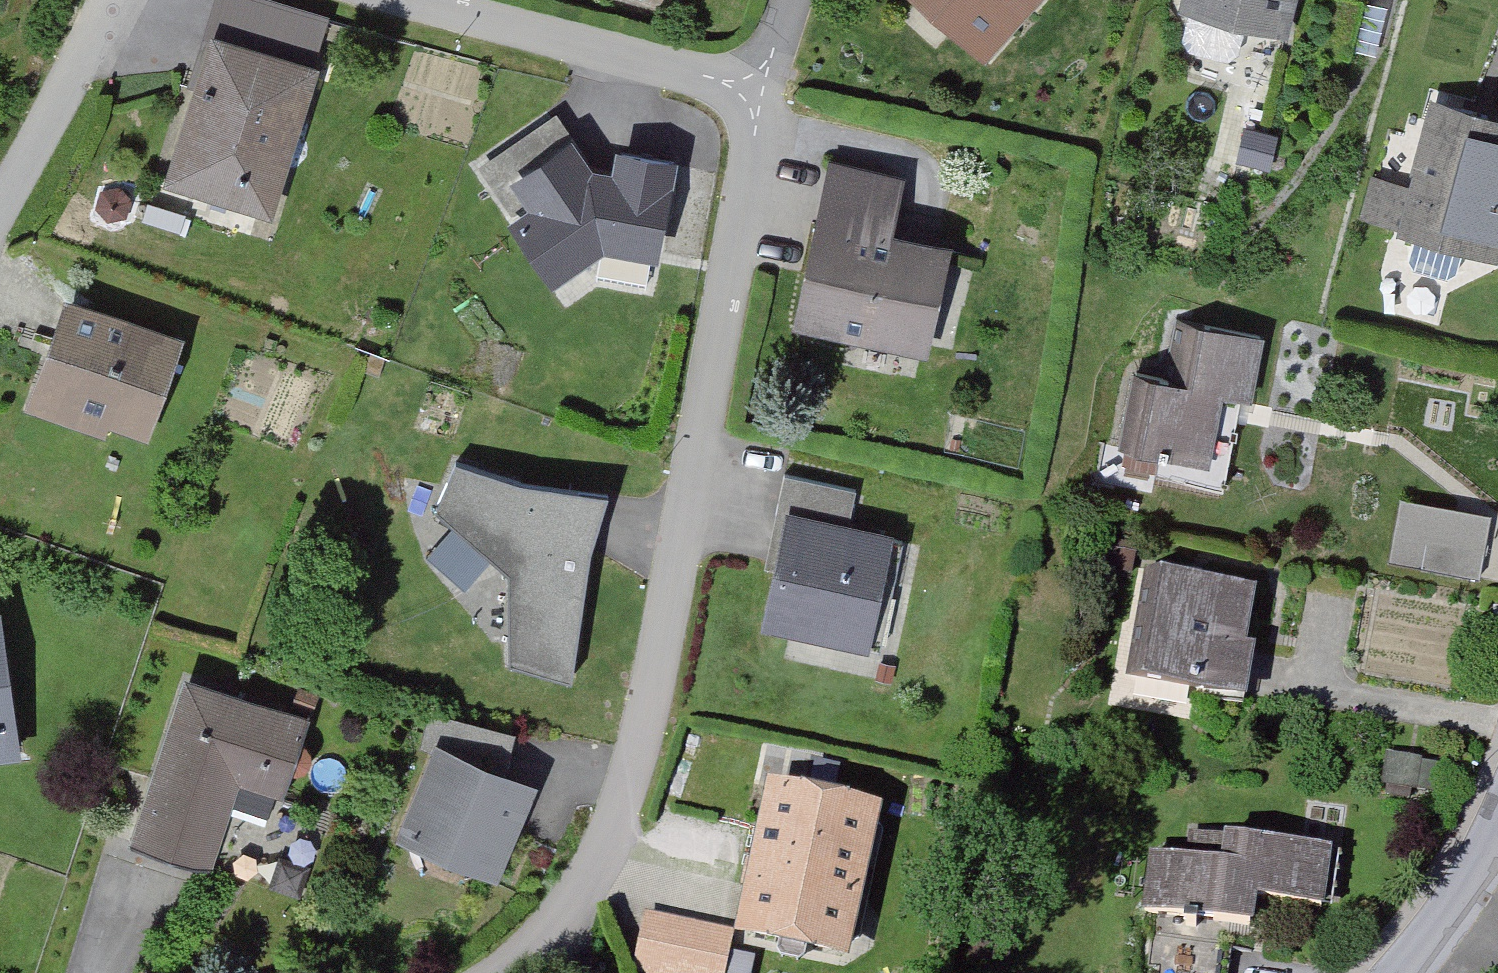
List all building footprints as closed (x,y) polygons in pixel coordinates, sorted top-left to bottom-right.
[(982,56),(1032,0),(919,0),(982,56)] [(1294,0),(1186,0),(1184,8),(1193,10),(1187,34),(1192,43),(1229,52),(1237,47),(1243,22),(1286,32),(1294,0)] [(309,68),(217,40),(175,176),(267,204),(281,158),(287,160),(301,114),(295,112),(309,68)] [(1407,231),(1416,234),(1408,261),(1414,271),(1447,280),(1457,274),(1464,247),(1494,255),(1497,239),(1497,125),(1440,109),(1407,231)] [(568,147),(552,122),(505,154),(522,178),(568,147)] [(646,286),(669,163),(622,155),(617,179),(587,174),(568,147),(522,178),(505,154),(486,167),(522,219),(517,222),(553,275),(602,241),(596,277),(646,286)] [(819,274),(809,318),(926,346),(938,298),(927,295),(938,248),(884,235),(898,176),(837,162),(827,207),(835,209),(826,245),(819,243),(812,273),(819,274)] [(72,306),(37,404),(107,429),(112,414),(145,426),(175,342),(72,306)] [(1136,374),(1121,451),(1165,459),(1167,452),(1191,456),(1186,483),(1219,489),(1236,397),(1248,400),(1260,336),(1174,320),(1163,379),(1136,374)] [(571,679),(590,548),(608,492),(521,481),(455,462),(435,510),(507,545),(509,663),(571,679)] [(864,641),(878,575),(894,578),(902,541),(846,528),(854,489),(784,474),(775,513),(791,517),(768,620),(864,641)] [(1398,564),(1425,569),(1484,579),(1489,553),(1495,517),(1409,502),(1398,564)] [(452,525),(426,555),(464,589),(490,559),(452,525)] [(1147,576),(1130,677),(1238,695),(1245,651),(1237,650),(1247,593),(1147,576)] [(10,750),(0,677),(0,751),(10,750)] [(315,751),(305,742),(314,715),(310,713),(306,724),(193,685),(160,781),(151,788),(154,798),(139,843),(134,841),(132,846),(212,873),(214,869),(205,866),(237,774),(283,790),(281,796),(285,798),(294,773),(308,772),(316,762),(315,751)] [(491,865),(524,787),(441,753),(449,718),(429,713),(422,745),(441,753),(409,831),(491,865)] [(871,816),(774,795),(745,929),(780,937),(777,952),(781,958),(798,961),(804,958),(807,943),(842,950),(871,816)] [(1186,919),(1185,928),(1195,929),(1196,921),(1247,926),(1250,900),(1319,908),(1325,850),(1222,839),(1222,842),(1186,838),(1183,860),(1149,856),(1142,914),(1186,919)] [(728,933),(649,917),(637,970),(651,972),(719,972),(728,933)] [(1175,938),(1171,972),(1226,972),(1229,944),(1175,938)]
